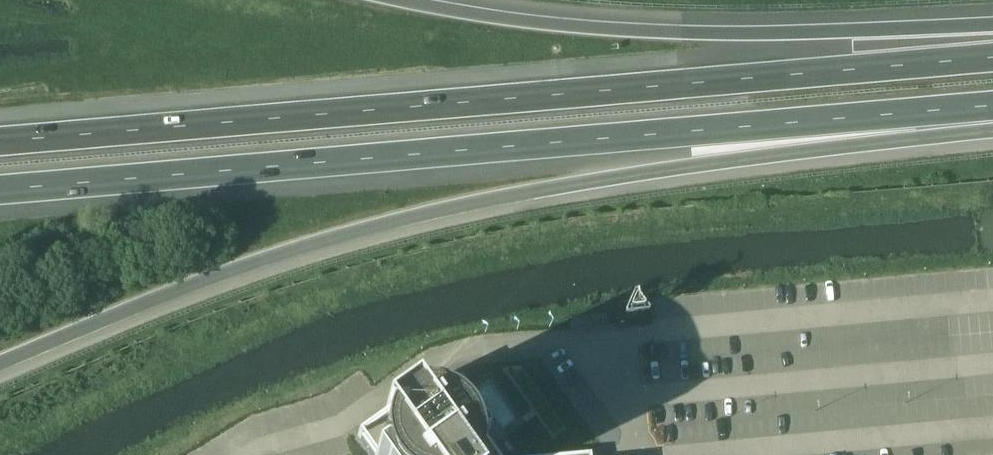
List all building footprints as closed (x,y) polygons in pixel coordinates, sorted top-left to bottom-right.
[(438,379),(358,436),(371,454),(492,454),(438,379)]
